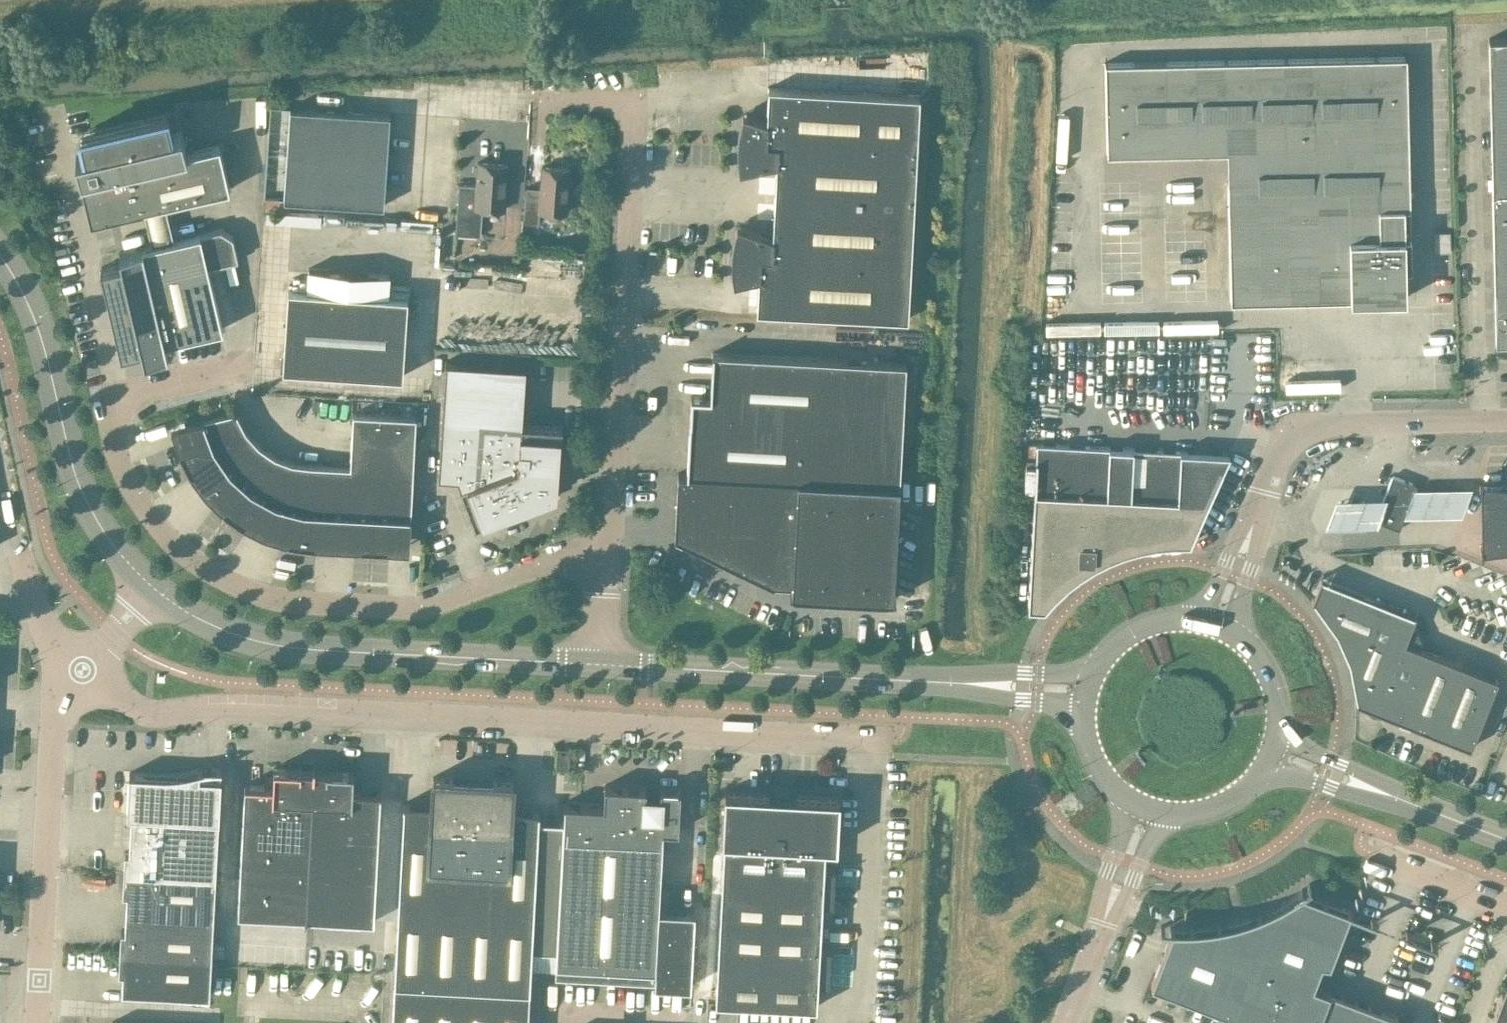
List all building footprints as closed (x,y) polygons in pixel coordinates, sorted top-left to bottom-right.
[(1489,37),(1496,341),(1506,341),(1506,37),(1489,37)] [(1407,55),(1105,61),(1107,154),(1227,151),(1228,174),(1231,301),(1382,298),(1382,297),(1407,297),(1406,267),(1412,267),(1407,55)] [(738,137),(738,141),(738,156),(740,170),(776,162),(773,235),(737,224),(735,230),(732,249),(732,253),(732,268),(734,282),(758,277),(757,310),(908,318),(920,94),(768,86),(767,120),(743,112),(741,119),(738,137)] [(291,106),(284,198),(384,205),(387,165),(391,166),(392,152),(388,152),(390,113),(291,106)] [(144,208),(230,188),(220,144),(187,151),(182,130),(172,133),(167,112),(81,132),(86,153),(76,155),(81,179),(82,179),(92,220),(144,208)] [(456,233),(481,234),(483,206),(505,208),(508,163),(478,161),(476,183),(459,182),(456,233)] [(524,221),(539,222),(540,209),(567,211),(570,167),(542,165),(541,187),(527,186),(524,221)] [(122,261),(102,266),(122,352),(142,347),(145,357),(168,352),(166,341),(223,328),(208,264),(238,257),(233,235),(221,227),(201,232),(174,238),(153,243),(120,251),(122,261)] [(403,375),(408,296),(288,288),(283,367),(403,375)] [(687,473),(799,479),(900,484),(900,479),(900,468),(904,411),(906,362),(713,352),(710,396),(691,395),(687,473)] [(446,360),(442,419),(438,476),(458,477),(476,525),(546,498),(544,494),(554,491),(555,480),(559,481),(563,426),(523,423),(527,365),(446,360)] [(246,428),(236,409),(172,425),(180,449),(191,471),(206,490),(223,507),(243,521),(265,532),(288,539),(312,543),(409,548),(416,415),(353,412),(350,465),(311,463),(293,460),(275,454),(259,443),(246,428)] [(1190,542),(1230,453),(1037,442),(1036,459),(1034,497),(1028,607),(1045,608),(1056,595),(1068,584),(1081,574),(1095,565),(1110,557),(1125,551),(1141,547),(1157,544),(1174,542),(1190,542)] [(679,472),(675,534),(773,582),(774,580),(793,582),(792,590),(889,596),(894,597),(900,484),(799,479),(687,473),(679,472)] [(1400,528),(1416,486),(1417,484),(1392,474),(1375,519),(1400,528)] [(1506,546),(1506,484),(1482,484),(1482,483),(1479,483),(1479,486),(1481,485),(1481,541),(1480,541),(1480,548),(1483,548),(1483,546),(1506,546)] [(1323,576),(1322,575),(1312,600),(1313,600),(1313,599),(1337,632),(1349,661),(1357,700),(1356,700),(1355,701),(1471,747),(1498,678),(1421,642),(1415,629),(1416,613),(1415,612),(1415,614),(1322,577),(1323,576)] [(569,768),(570,748),(557,747),(556,767),(569,768)] [(315,765),(314,765),(313,765),(313,769),(274,767),(273,785),(245,783),(238,913),(305,917),(305,921),(307,921),(307,917),(374,920),(381,790),(353,789),(354,771),(315,769),(315,765)] [(126,850),(124,871),(123,892),(127,892),(125,929),(121,929),(119,970),(123,971),(122,990),(210,995),(222,766),(217,766),(211,767),(203,768),(186,772),(175,773),(165,773),(160,773),(130,772),(127,813),(131,813),(129,851),(126,850)] [(432,804),(404,802),(395,982),(392,1022),(528,1022),(532,949),(557,950),(564,819),(539,818),(539,809),(512,808),(513,780),(433,776),(432,804)] [(557,963),(556,977),(691,985),(695,910),(659,908),(663,829),(678,830),(681,788),(661,787),(660,795),(646,794),(646,787),(605,784),(604,804),(563,802),(563,803),(564,803),(564,819),(557,950),(556,963),(557,963)] [(837,845),(839,797),(725,791),(723,839),(724,839),(716,1000),(809,1005),(817,1005),(818,982),(829,983),(831,947),(820,946),(822,902),(834,903),(836,867),(824,866),(826,844),(837,845)] [(1151,982),(1256,1022),(1415,1022),(1416,1022),(1313,983),(1322,961),(1330,962),(1352,909),(1303,891),(1311,885),(1310,882),(1299,890),(1280,902),(1260,911),(1240,918),(1218,923),(1196,926),(1174,926),(1161,925),(1161,928),(1171,929),(1151,982)] [(1506,984),(1504,986),(1503,989),(1502,992),(1494,1012),(1506,1017),(1506,982),(1506,984)]
